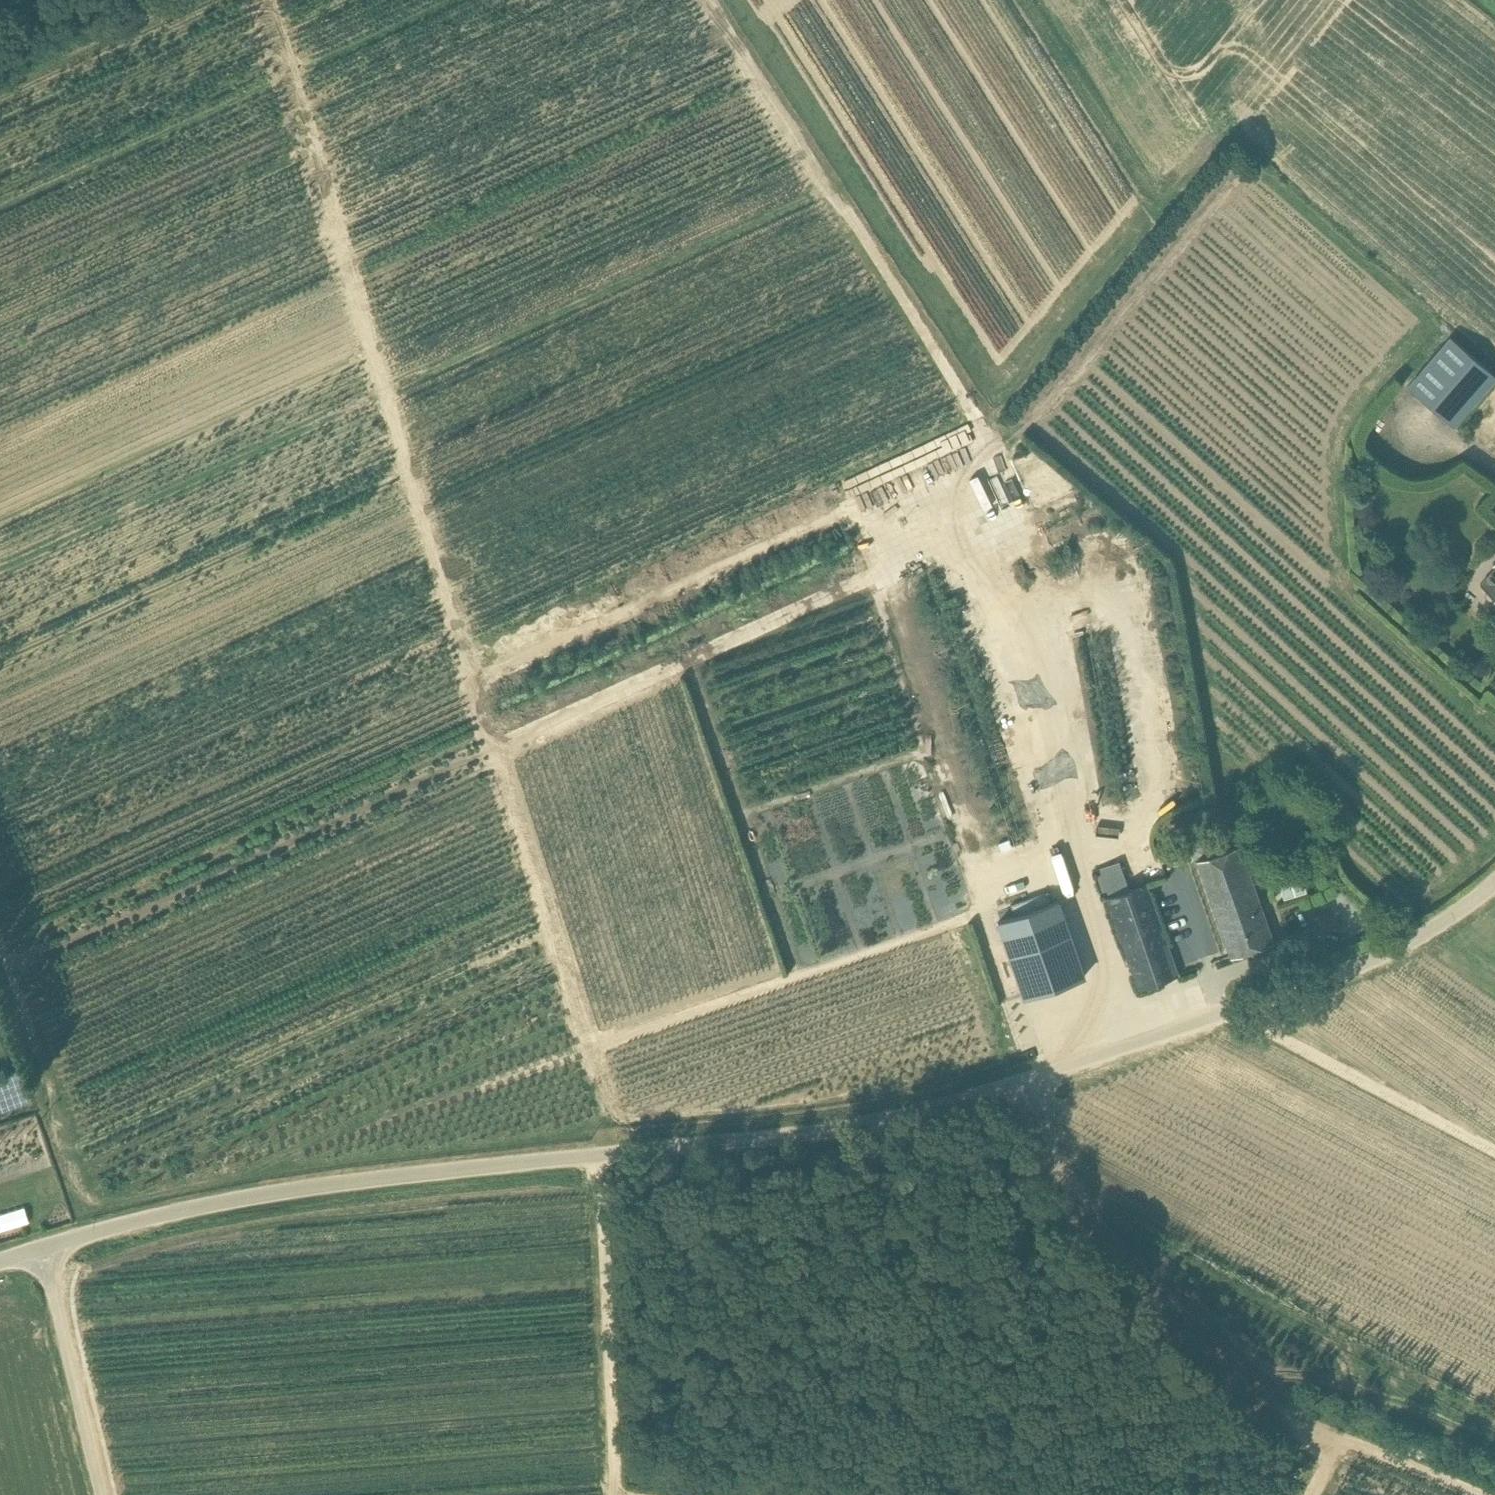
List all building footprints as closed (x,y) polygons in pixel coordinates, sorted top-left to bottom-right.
[(1451,336),(1408,384),(1456,426),(1494,381),(1494,374),(1451,336)] [(1480,583),(1488,590),(1486,592),(1486,596),(1494,604),(1494,566),(1480,583)] [(1240,846),(1199,861),(1217,912),(1258,897),(1240,846)] [(1120,866),(1098,874),(1139,989),(1179,975),(1146,882),(1129,888),(1120,866)] [(1303,875),(1280,881),(1285,896),(1307,889),(1303,875)] [(998,922),(1005,940),(1025,997),(1085,976),(1058,900),(1057,901),(1053,891),(1027,900),(1015,904),(1015,905),(1016,906),(1019,914),(998,922)] [(1273,941),(1267,922),(1258,897),(1217,912),(1232,955),(1273,941)]
